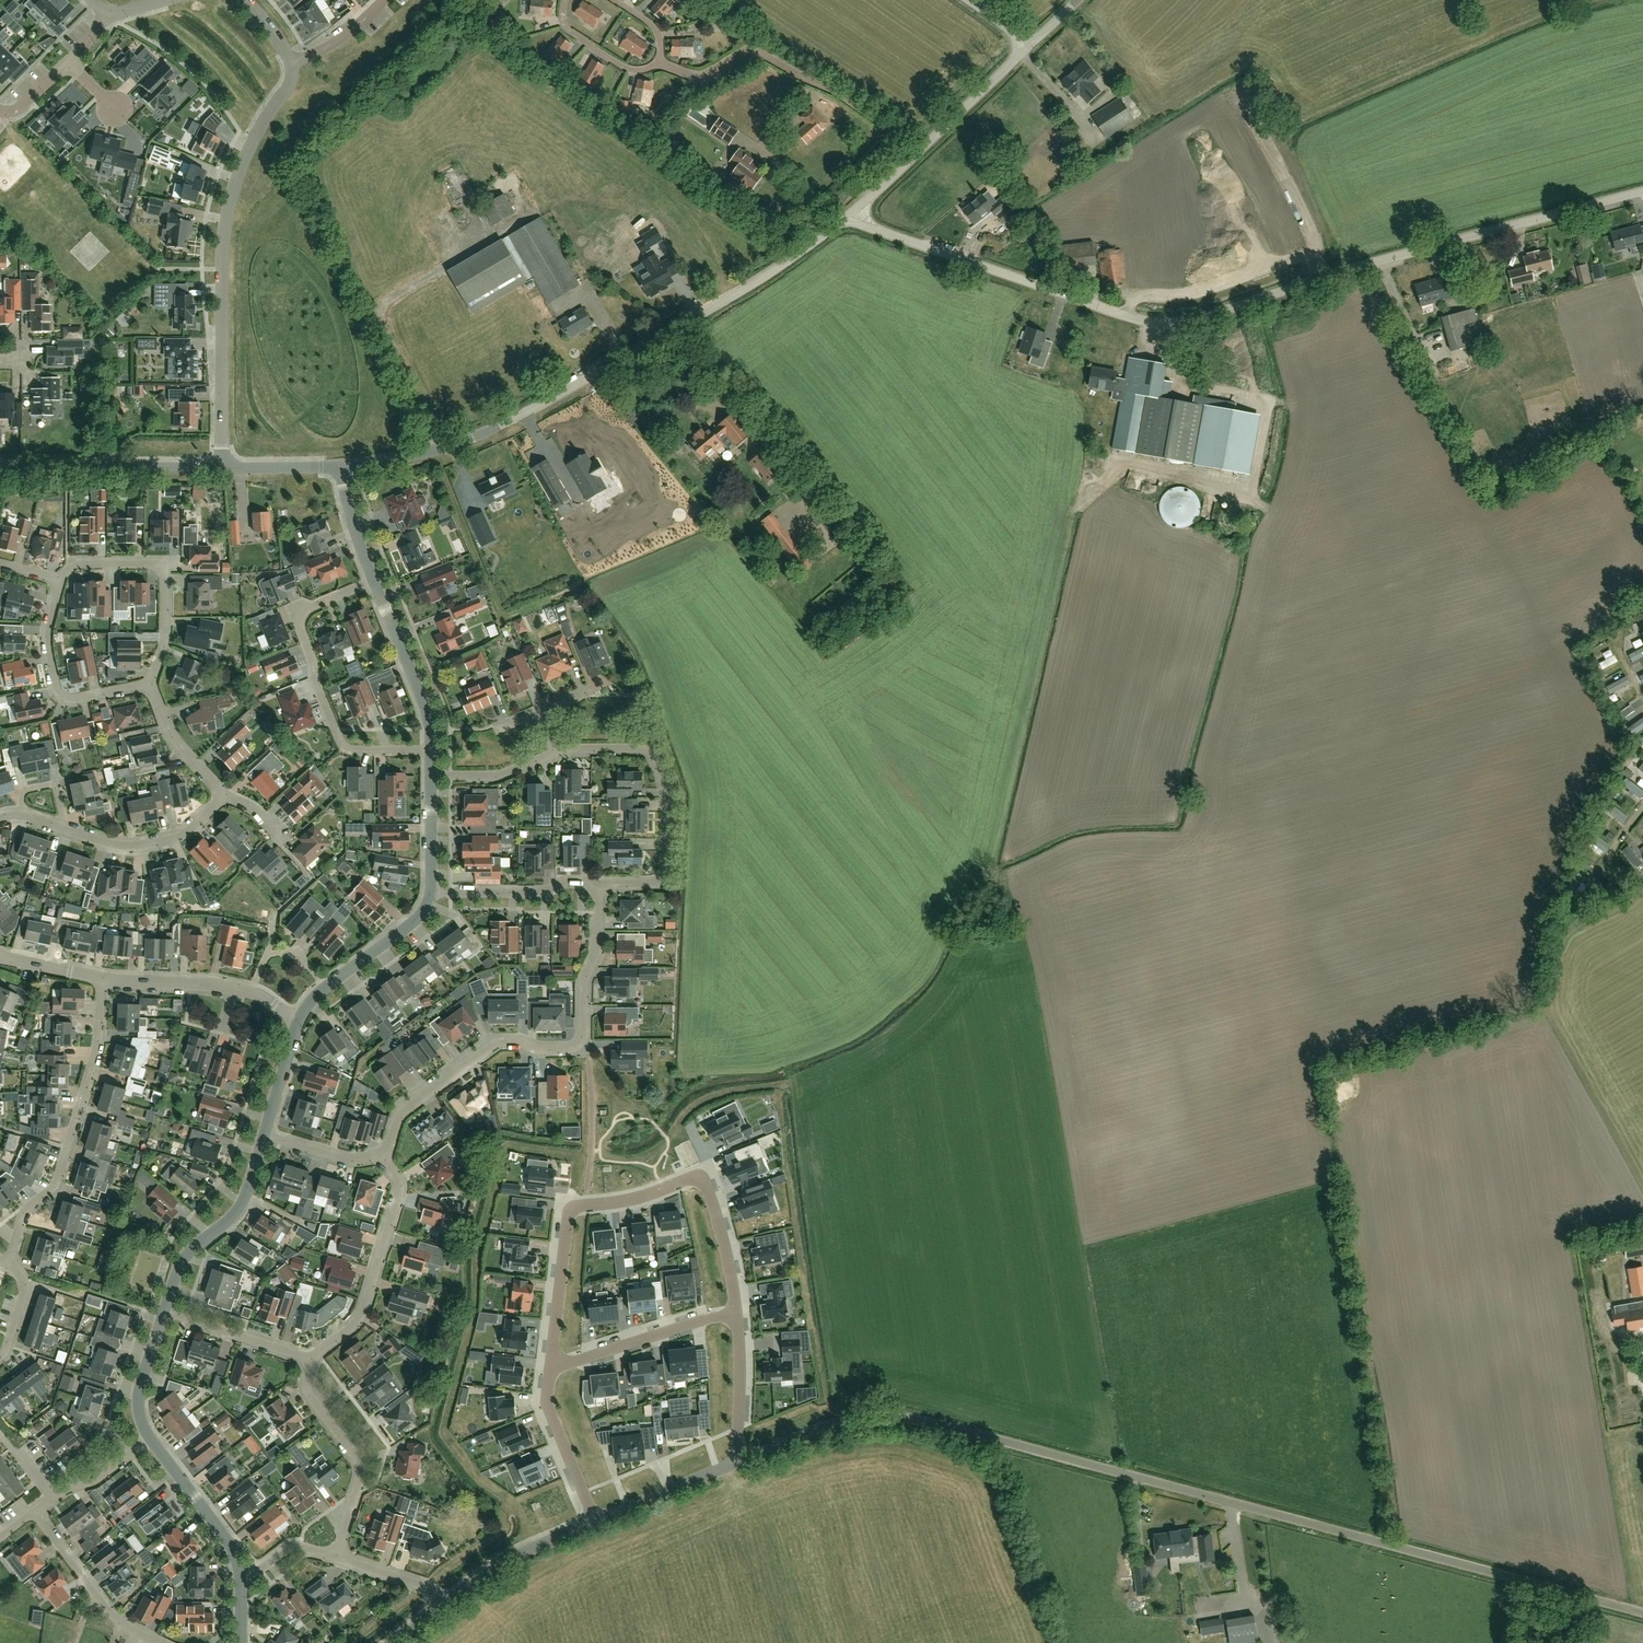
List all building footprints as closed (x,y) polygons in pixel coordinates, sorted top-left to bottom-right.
[(24,5),(30,11),(33,9),(42,19),(45,16),(45,15),(61,0),(28,0),(24,5)] [(47,28),(58,39),(67,30),(59,22),(72,8),(64,0),(61,0),(45,15),(45,16),(53,23),(47,28)] [(351,9),(346,0),(344,0),(334,6),(339,15),(351,9)] [(552,2),(544,1),(544,0),(530,0),(528,15),(536,16),(537,14),(551,15),(552,2)] [(660,20),(665,14),(667,15),(676,4),(671,0),(659,0),(650,11),(660,20)] [(305,23),(322,12),(314,1),(297,12),(305,23)] [(586,23),(593,27),(603,13),(591,5),(590,7),(583,2),(575,13),(587,21),(586,23)] [(322,12),(305,23),(312,35),(329,24),(322,12)] [(3,19),(9,26),(16,20),(10,13),(3,19)] [(336,17),(330,21),(333,26),(339,21),(336,17)] [(636,38),(637,36),(630,31),(620,45),(632,54),(634,52),(640,56),(648,45),(636,38)] [(563,56),(571,44),(561,36),(556,43),(554,42),(546,53),(560,64),(565,57),(563,56)] [(0,38),(0,65),(10,54),(1,45),(4,42),(0,38)] [(681,56),(695,56),(695,39),(687,39),(687,41),(672,41),(672,54),(681,54),(681,56)] [(138,71),(143,76),(157,62),(145,49),(136,58),(129,51),(124,56),(121,53),(114,60),(117,63),(112,69),(113,70),(112,72),(117,77),(119,76),(125,82),(135,71),(138,71)] [(10,54),(0,65),(0,82),(1,84),(13,72),(19,78),(29,67),(23,61),(20,64),(10,54)] [(586,71),(584,70),(580,78),(595,86),(602,74),(600,73),(604,66),(593,59),(586,71)] [(1088,103),(1100,92),(1092,82),(1098,77),(1084,62),(1078,68),(1079,69),(1062,83),(1075,97),(1079,93),(1088,103)] [(148,92),(141,98),(153,110),(156,108),(164,115),(176,103),(168,96),(172,92),(166,86),(176,75),(164,63),(141,85),(148,92)] [(651,83),(639,80),(636,94),(634,94),(632,102),(649,106),(652,92),(650,91),(651,83)] [(184,92),(196,98),(201,87),(188,82),(184,92)] [(1120,99),(1092,116),(1107,139),(1134,121),(1120,99)] [(629,103),(621,101),(619,111),(627,113),(629,103)] [(65,143),(67,141),(73,148),(90,130),(85,125),(89,121),(74,106),(69,111),(63,106),(47,122),(53,128),(52,129),(65,143)] [(773,122),(781,127),(792,112),(783,106),(773,122)] [(821,129),(828,123),(813,107),(802,117),(807,123),(796,133),(807,144),(822,131),(821,129)] [(213,112),(204,121),(201,126),(201,125),(195,137),(197,138),(190,151),(203,158),(207,150),(213,153),(220,139),(214,137),(216,133),(218,127),(223,122),(213,112)] [(720,119),(711,131),(729,144),(738,131),(720,119)] [(39,125),(34,121),(28,127),(33,131),(39,125)] [(113,165),(133,170),(136,157),(116,152),(119,141),(96,135),(90,157),(102,160),(101,163),(112,165),(112,166),(113,166),(113,165)] [(171,153),(154,146),(149,160),(159,164),(161,158),(167,161),(171,153)] [(728,184),(732,188),(743,196),(749,187),(752,189),(762,176),(754,171),(759,164),(740,149),(731,161),(738,167),(733,175),(734,176),(728,184)] [(202,182),(201,181),(199,181),(200,179),(202,179),(205,171),(183,162),(178,174),(184,177),(181,185),(175,184),(172,196),(181,199),(181,202),(188,203),(189,200),(196,202),(198,191),(199,192),(202,182)] [(1074,177),(1081,173),(1076,165),(1069,169),(1074,177)] [(136,192),(141,175),(132,173),(131,172),(129,177),(126,190),(136,192)] [(483,207),(493,225),(514,213),(504,195),(483,207)] [(996,216),(997,215),(1004,223),(1016,214),(1002,197),(991,206),(982,195),(963,210),(974,223),(990,210),(996,216)] [(146,213),(160,216),(163,202),(149,199),(148,204),(147,203),(147,205),(147,206),(146,213)] [(1314,233),(1321,230),(1309,204),(1301,208),(1314,233)] [(190,236),(191,232),(192,222),(183,221),(184,215),(167,213),(167,220),(164,220),(163,227),(166,227),(165,230),(169,230),(167,247),(175,248),(177,249),(177,248),(185,249),(187,235),(190,236)] [(534,277),(549,303),(579,285),(540,218),(502,240),(502,241),(449,272),(473,313),(534,277)] [(1642,253),(1642,232),(1641,233),(1639,226),(1611,234),(1616,250),(1638,244),(1641,253),(1642,253)] [(656,228),(642,236),(649,248),(662,240),(656,228)] [(1061,269),(1078,267),(1095,265),(1092,242),(1058,246),(1061,269)] [(1104,285),(1126,281),(1120,250),(1099,254),(1104,285)] [(1553,269),(1548,252),(1539,254),(1538,252),(1529,255),(1529,257),(1524,258),(1527,268),(1510,272),(1513,286),(1534,280),(1532,275),(1553,269)] [(662,293),(661,291),(660,290),(666,287),(665,286),(666,286),(673,282),(670,277),(680,271),(673,257),(661,264),(656,255),(642,263),(647,273),(638,278),(642,286),(641,286),(642,288),(643,287),(648,296),(650,295),(651,297),(659,292),(660,294),(662,293)] [(1587,263),(1576,266),(1581,284),(1591,281),(1587,263)] [(23,275),(23,293),(23,310),(32,310),(32,331),(49,331),(49,307),(37,307),(36,275),(23,275)] [(1410,286),(1404,288),(1409,307),(1419,304),(1425,302),(1426,305),(1437,302),(1439,309),(1440,308),(1449,306),(1448,301),(1446,294),(1448,293),(1444,279),(1433,282),(1432,280),(1421,283),(1420,281),(1410,284),(1410,286)] [(20,287),(20,280),(8,280),(8,298),(0,298),(0,323),(13,323),(13,310),(20,310),(20,287)] [(155,285),(154,299),(166,299),(166,301),(173,301),(173,308),(175,308),(175,315),(173,315),(172,328),(185,328),(185,324),(191,324),(192,315),(193,315),(193,305),(192,305),(192,296),(176,296),(176,285),(155,285)] [(560,322),(561,324),(569,338),(593,325),(583,308),(560,322)] [(1478,310),(1444,316),(1451,351),(1473,347),(1472,338),(1482,336),(1478,310)] [(1046,334),(1028,328),(1020,352),(1032,356),(1029,363),(1043,368),(1048,352),(1041,349),(1046,334)] [(80,340),(63,340),(63,347),(46,347),(46,366),(72,365),(72,352),(80,352),(80,340)] [(138,348),(146,348),(146,340),(138,340),(138,348)] [(196,378),(196,351),(190,351),(190,340),(164,340),(164,355),(177,355),(177,378),(184,378),(184,381),(193,381),(193,378),(196,378)] [(1258,416),(1205,406),(1160,398),(1166,365),(1129,358),(1126,380),(1115,378),(1116,372),(1093,368),(1089,386),(1123,392),(1113,449),(1137,453),(1137,454),(1248,474),(1258,416)] [(1452,375),(1470,369),(1468,363),(1450,370),(1452,375)] [(51,415),(51,406),(51,400),(58,400),(58,378),(42,379),(42,390),(32,390),(32,415),(51,415)] [(137,386),(137,396),(145,396),(145,386),(137,386)] [(180,413),(180,428),(197,428),(197,419),(199,419),(199,403),(186,403),(186,390),(168,390),(168,401),(179,401),(179,413),(180,413)] [(22,426),(22,403),(14,403),(14,394),(0,394),(0,418),(11,418),(11,427),(22,426)] [(727,435),(737,447),(752,434),(733,412),(718,424),(720,427),(713,432),(710,428),(705,433),(701,428),(694,434),(695,436),(687,442),(689,444),(688,445),(691,450),(693,449),(701,458),(712,448),(715,451),(724,444),(720,440),(727,435)] [(782,470),(764,449),(751,460),(764,476),(769,481),(782,470)] [(597,494),(606,489),(599,477),(605,474),(598,461),(592,465),(586,455),(582,457),(581,455),(579,456),(580,458),(571,463),(568,465),(573,474),(588,499),(597,494)] [(569,501),(553,475),(546,462),(534,469),(542,481),(557,508),(569,501)] [(490,482),(480,486),(488,503),(514,491),(506,474),(496,479),(495,477),(489,480),(490,482)] [(1201,510),(1201,508),(1201,506),(1201,505),(1200,503),(1200,501),(1199,499),(1198,498),(1197,496),(1196,495),(1195,494),(1194,492),(1192,491),(1191,490),(1189,489),(1187,489),(1186,488),(1184,488),(1182,487),(1180,487),(1178,487),(1176,488),(1175,488),(1173,489),(1171,489),(1170,490),(1168,491),(1167,492),(1165,494),(1164,495),(1163,496),(1162,498),(1161,499),(1161,501),(1160,503),(1160,505),(1159,506),(1159,508),(1159,510),(1160,512),(1160,514),(1161,515),(1161,517),(1162,519),(1163,520),(1164,522),(1165,523),(1167,524),(1168,525),(1170,526),(1171,527),(1173,528),(1175,528),(1177,529),(1178,529),(1180,529),(1182,529),(1184,529),(1186,528),(1187,528),(1189,527),(1191,526),(1192,525),(1194,524),(1195,523),(1196,522),(1197,520),(1198,519),(1199,517),(1200,515),(1200,514),(1201,512),(1201,510)] [(106,489),(91,489),(91,500),(106,500),(106,489)] [(421,514),(419,508),(418,507),(424,504),(425,503),(426,501),(424,497),(422,495),(420,495),(415,497),(413,494),(411,489),(406,491),(403,492),(386,499),(389,507),(392,516),(395,522),(398,521),(404,518),(405,521),(408,529),(425,522),(421,514)] [(204,490),(193,490),(192,499),(203,499),(204,490)] [(506,498),(510,508),(520,504),(516,494),(506,498)] [(1202,507),(1201,514),(1218,516),(1218,509),(1202,507)] [(97,542),(97,532),(104,532),(104,508),(91,508),(91,518),(81,518),(81,542),(97,542)] [(129,520),(117,519),(117,542),(134,542),(134,523),(142,523),(142,508),(129,508),(129,520)] [(270,512),(266,513),(261,513),(259,512),(258,511),(256,511),(255,512),(254,513),(252,514),(253,523),(251,524),(252,529),(253,530),(253,531),(262,531),(263,540),(271,539),(270,512)] [(198,520),(199,513),(190,512),(189,520),(198,520)] [(152,521),(152,539),(155,539),(155,543),(170,543),(170,536),(178,536),(178,513),(166,513),(166,521),(152,521)] [(453,515),(440,520),(443,527),(448,524),(451,530),(458,528),(453,515)] [(794,564),(803,557),(771,515),(762,521),(794,564)] [(30,521),(20,519),(17,530),(4,526),(0,541),(0,547),(15,551),(17,542),(15,542),(17,535),(26,537),(30,521)] [(229,521),(230,532),(239,531),(238,520),(229,521)] [(301,528),(301,529),(293,533),(296,541),(305,538),(308,545),(310,544),(314,555),(328,549),(323,538),(329,536),(328,532),(329,531),(329,530),(327,524),(326,523),(324,523),(323,520),(301,528)] [(486,522),(474,528),(478,538),(482,546),(495,540),(491,532),(486,522)] [(218,571),(218,568),(218,556),(209,556),(210,547),(198,547),(198,531),(190,531),(190,526),(184,526),(184,544),(192,544),(192,547),(190,547),(190,563),(199,564),(199,571),(218,571)] [(51,540),(39,537),(37,536),(37,538),(34,537),(32,545),(34,546),(32,555),(48,559),(50,550),(59,552),(64,531),(54,528),(51,540)] [(410,571),(415,569),(416,571),(422,569),(422,566),(427,564),(437,560),(433,552),(423,556),(419,544),(421,543),(416,531),(404,536),(408,545),(401,548),(410,571)] [(322,582),(345,573),(339,558),(331,561),(328,554),(305,563),(310,576),(318,572),(322,582)] [(422,576),(425,584),(416,587),(419,593),(418,595),(420,601),(422,602),(423,603),(432,600),(432,601),(439,598),(439,597),(447,593),(443,584),(456,578),(450,564),(422,576)] [(265,588),(267,595),(271,603),(287,597),(284,592),(295,587),(290,574),(279,579),(278,577),(270,580),(269,578),(270,577),(269,576),(261,580),(259,581),(258,584),(259,587),(262,588),(265,588)] [(208,608),(208,590),(208,585),(222,585),(222,576),(200,576),(200,584),(190,584),(190,598),(188,598),(188,608),(190,608),(190,611),(198,611),(198,608),(208,608)] [(18,612),(28,614),(29,613),(28,613),(31,599),(32,599),(32,598),(22,595),(24,588),(0,581),(0,596),(8,598),(5,608),(7,609),(5,618),(3,618),(3,619),(18,619),(16,619),(18,612)] [(90,581),(90,584),(90,605),(98,605),(98,616),(111,616),(111,591),(104,591),(104,582),(90,581)] [(114,598),(114,611),(128,611),(128,607),(134,607),(135,584),(135,582),(121,582),(121,588),(121,598),(114,598)] [(90,608),(90,605),(90,584),(75,584),(75,595),(68,594),(68,618),(76,618),(76,614),(90,614),(90,608)] [(134,607),(134,609),(141,609),(141,614),(146,614),(156,614),(156,600),(148,600),(148,590),(148,584),(135,584),(134,607)] [(481,584),(468,589),(472,600),(486,595),(481,584)] [(463,605),(466,613),(473,610),(482,607),(479,599),(463,605)] [(466,613),(463,605),(452,610),(456,618),(466,613)] [(272,610),(267,612),(258,616),(270,646),(289,639),(278,613),(274,615),(272,610)] [(346,623),(349,632),(355,645),(367,640),(364,632),(371,629),(363,610),(350,615),(352,620),(346,623)] [(443,652),(465,643),(473,640),(469,632),(461,635),(458,628),(456,629),(451,618),(438,623),(443,634),(437,637),(439,644),(438,646),(440,650),(442,650),(443,652)] [(526,618),(516,622),(521,634),(531,630),(526,618)] [(222,624),(208,621),(201,620),(199,629),(187,627),(183,644),(205,649),(207,639),(211,637),(219,639),(222,624)] [(567,621),(561,623),(567,638),(573,635),(567,621)] [(24,638),(24,636),(17,636),(12,632),(12,626),(0,625),(0,641),(0,642),(4,642),(4,653),(12,653),(12,651),(24,651),(24,644),(26,643),(26,639),(24,638)] [(1624,642),(1642,633),(1639,627),(1621,636),(1624,642)] [(342,649),(350,646),(345,632),(336,636),(334,632),(319,638),(328,660),(343,654),(342,649)] [(71,643),(71,635),(61,635),(61,643),(71,643)] [(118,656),(140,656),(140,642),(124,642),(124,636),(111,636),(111,642),(118,642),(118,656)] [(551,656),(538,661),(545,678),(550,676),(551,678),(560,675),(559,672),(572,667),(565,651),(568,649),(562,636),(546,643),(551,656)] [(587,639),(576,643),(587,669),(597,665),(598,668),(604,666),(604,665),(610,662),(601,643),(593,646),(592,643),(587,639)] [(79,662),(68,664),(72,684),(88,680),(88,676),(96,674),(90,647),(77,649),(79,662)] [(292,656),(286,659),(283,653),(262,661),(266,672),(274,669),(278,677),(298,669),(292,656)] [(481,653),(465,659),(468,668),(476,665),(479,672),(487,669),(481,653)] [(513,694),(516,693),(518,694),(524,692),(524,690),(527,688),(524,680),(532,677),(522,655),(509,660),(513,669),(504,673),(513,694)] [(140,669),(140,656),(118,656),(118,669),(108,669),(108,678),(117,678),(124,677),(124,669),(140,669)] [(1617,656),(1601,664),(1604,670),(1620,662),(1617,656)] [(196,676),(201,664),(188,658),(182,670),(177,668),(171,683),(192,692),(198,677),(196,676)] [(357,660),(345,666),(350,678),(362,673),(357,660)] [(14,677),(15,686),(35,682),(32,666),(24,668),(24,666),(16,668),(14,662),(2,664),(5,679),(14,677)] [(255,663),(246,667),(249,674),(258,670),(255,663)] [(375,701),(380,698),(388,717),(403,710),(394,688),(380,693),(376,683),(383,680),(380,672),(366,677),(375,701)] [(462,698),(468,713),(491,703),(488,697),(496,694),(490,680),(466,690),(468,696),(462,698)] [(367,711),(365,706),(374,703),(365,681),(342,690),(345,697),(353,717),(367,711)] [(264,695),(262,688),(253,690),(256,697),(264,695)] [(315,723),(310,711),(312,710),(309,704),(305,705),(299,708),(296,701),(297,700),(293,691),(279,697),(283,706),(284,706),(287,713),(284,714),(288,723),(291,732),(294,731),(306,726),(306,727),(307,728),(308,729),(310,729),(311,728),(312,728),(313,727),(313,726),(313,724),(313,723),(315,723)] [(18,720),(42,716),(39,701),(28,703),(27,693),(14,696),(7,698),(6,696),(0,697),(0,703),(8,702),(9,705),(12,707),(9,710),(12,722),(18,720)] [(214,714),(224,707),(231,706),(235,703),(230,697),(200,702),(202,712),(195,717),(193,715),(186,719),(190,725),(191,730),(195,730),(196,734),(215,731),(212,714),(214,714)] [(1623,712),(1627,718),(1641,708),(1637,702),(1623,712)] [(122,727),(140,723),(137,706),(115,711),(118,723),(113,724),(113,720),(103,722),(106,735),(123,731),(122,727)] [(255,709),(245,717),(251,724),(261,716),(255,709)] [(103,720),(101,713),(92,715),(93,721),(103,720)] [(72,720),(78,750),(85,749),(83,737),(89,736),(91,743),(97,741),(95,728),(88,730),(85,717),(72,720)] [(71,752),(78,750),(72,720),(58,723),(61,737),(54,738),(57,751),(64,749),(62,742),(69,740),(71,752)] [(240,722),(225,736),(218,742),(224,749),(217,755),(230,769),(248,752),(238,741),(248,731),(240,722)] [(120,734),(122,747),(119,747),(121,756),(130,755),(132,754),(156,749),(152,749),(152,746),(153,744),(152,739),(150,738),(150,736),(135,738),(134,731),(120,734)] [(41,749),(33,751),(37,771),(51,768),(48,755),(56,754),(52,740),(40,742),(41,749)] [(10,749),(14,768),(21,766),(23,774),(37,771),(33,751),(24,753),(22,746),(10,749)] [(14,790),(8,775),(15,773),(14,768),(10,749),(3,750),(5,761),(4,761),(6,766),(0,768),(0,794),(14,790)] [(147,773),(145,766),(159,763),(158,760),(159,758),(158,754),(157,753),(156,749),(132,754),(130,755),(131,764),(129,764),(132,777),(147,773)] [(267,798),(279,787),(280,789),(284,785),(277,777),(273,781),(268,775),(274,769),(277,772),(284,766),(271,752),(252,769),(259,776),(252,782),(267,798)] [(372,775),(364,775),(364,768),(348,768),(348,790),(358,790),(358,799),(372,798),(372,775)] [(557,800),(573,800),(581,799),(581,770),(564,770),(564,777),(557,777),(557,800)] [(304,814),(305,812),(311,805),(303,796),(310,789),(317,796),(325,788),(309,772),(284,794),(290,801),(282,808),(294,821),(299,817),(301,817),(304,814)] [(74,798),(93,794),(92,787),(97,786),(95,773),(77,777),(79,783),(71,785),(74,798)] [(394,797),(403,796),(403,789),(405,789),(405,776),(403,776),(403,773),(386,773),(386,781),(379,781),(379,816),(394,816),(394,797)] [(618,783),(608,783),(608,796),(631,796),(631,789),(642,789),(642,773),(618,773),(618,783)] [(115,775),(108,776),(111,786),(117,784),(115,775)] [(159,782),(162,797),(164,805),(172,803),(173,808),(188,805),(184,783),(174,785),(172,779),(159,782)] [(551,814),(551,802),(551,790),(544,790),(544,784),(529,784),(529,805),(537,805),(538,814),(551,814)] [(1618,791),(1631,807),(1637,802),(1624,786),(1618,791)] [(466,796),(466,798),(464,800),(464,804),(466,805),(466,810),(464,810),(464,811),(487,811),(487,804),(491,804),(491,802),(499,802),(499,789),(482,789),(482,796),(466,796)] [(140,800),(145,822),(158,819),(157,816),(164,814),(159,790),(146,793),(147,799),(140,800)] [(86,817),(106,813),(105,811),(103,803),(103,801),(95,802),(93,794),(74,798),(77,813),(84,811),(86,817)] [(132,824),(145,822),(140,800),(134,802),(132,796),(119,799),(121,812),(129,811),(132,824)] [(610,799),(610,811),(619,811),(619,799),(610,799)] [(646,823),(646,809),(637,809),(637,800),(623,800),(623,810),(628,810),(628,832),(643,832),(643,823),(646,823)] [(1614,805),(1609,811),(1625,824),(1631,818),(1614,805)] [(487,811),(464,811),(464,816),(462,817),(462,822),(464,823),(464,825),(480,825),(480,834),(496,834),(496,820),(489,820),(489,817),(484,817),(484,811),(487,811)] [(376,823),(375,813),(366,814),(367,824),(376,823)] [(217,828),(221,832),(216,837),(240,862),(251,852),(242,843),(241,844),(235,838),(243,831),(229,816),(217,828)] [(407,848),(407,842),(409,841),(409,836),(407,835),(407,833),(398,833),(398,826),(372,826),(372,840),(382,840),(382,848),(407,848)] [(314,827),(306,834),(301,839),(304,843),(294,853),(306,865),(329,844),(314,827)] [(1588,841),(1605,855),(1612,846),(1595,832),(1588,841)] [(1640,847),(1638,840),(1642,839),(1641,833),(1629,837),(1632,845),(1628,847),(1635,867),(1642,864),(1642,846),(1640,847)] [(29,865),(38,839),(25,834),(20,847),(13,844),(10,852),(12,859),(21,862),(23,855),(31,858),(29,865)] [(503,851),(512,851),(512,845),(518,846),(518,834),(504,834),(503,851)] [(581,867),(581,858),(589,858),(589,835),(573,835),(573,836),(563,836),(563,847),(565,847),(565,867),(581,867)] [(464,858),(492,858),(492,857),(490,857),(490,849),(498,849),(498,836),(473,836),(473,844),(464,844),(464,845),(462,845),(462,853),(464,853),(464,858)] [(52,843),(38,839),(29,865),(36,867),(36,865),(39,866),(37,872),(50,876),(54,863),(46,860),(52,843)] [(233,861),(221,848),(216,843),(211,848),(209,846),(208,847),(202,840),(196,846),(197,847),(191,852),(205,868),(213,860),(222,870),(233,861)] [(633,850),(633,843),(609,843),(609,856),(610,856),(610,865),(617,865),(619,867),(633,867),(635,865),(642,865),(642,859),(644,858),(644,853),(642,852),(642,850),(633,850)] [(552,868),(552,859),(552,845),(536,845),(536,850),(534,850),(534,852),(526,852),(526,846),(520,846),(520,862),(527,862),(527,876),(544,876),(544,868),(552,868)] [(260,850),(254,856),(245,864),(255,875),(262,869),(268,876),(275,871),(278,874),(286,866),(271,850),(265,856),(260,850)] [(74,877),(80,858),(67,853),(63,866),(55,864),(51,877),(64,881),(66,875),(74,877)] [(381,880),(389,881),(388,889),(399,891),(400,883),(404,883),(407,868),(396,866),(397,859),(375,856),(373,868),(383,870),(381,880)] [(90,875),(92,866),(94,862),(80,858),(74,877),(83,880),(80,887),(85,888),(85,890),(92,892),(97,877),(90,875)] [(466,858),(466,863),(464,863),(464,870),(466,870),(466,871),(476,871),(476,878),(500,878),(500,858),(492,858),(464,858),(466,858)] [(166,868),(170,885),(178,883),(181,889),(193,886),(189,865),(182,867),(180,859),(165,862),(166,868)] [(121,893),(124,871),(124,869),(120,869),(119,866),(113,866),(112,868),(111,868),(110,874),(101,873),(98,897),(108,899),(109,895),(111,896),(112,894),(120,895),(121,893)] [(157,894),(171,891),(170,885),(166,868),(163,869),(162,867),(155,868),(155,871),(152,871),(153,878),(146,880),(152,906),(159,905),(157,894)] [(141,904),(142,903),(143,894),(143,888),(135,887),(137,873),(124,871),(121,893),(129,894),(128,902),(141,904)] [(304,883),(308,879),(303,874),(299,878),(304,883)] [(362,880),(354,890),(347,897),(374,921),(385,910),(377,903),(382,898),(362,880)] [(193,888),(202,905),(209,902),(201,885),(193,888)] [(644,909),(643,909),(643,902),(622,902),(622,923),(629,923),(629,929),(655,929),(655,916),(649,916),(649,915),(649,913),(648,912),(647,911),(646,910),(645,910),(644,909)] [(309,938),(323,922),(313,913),(314,912),(305,903),(299,910),(301,911),(295,918),(292,918),(289,921),(289,924),(286,928),(299,938),(304,933),(309,938)] [(328,911),(332,915),(337,909),(330,903),(322,912),(325,914),(328,911)] [(12,931),(16,928),(19,917),(11,906),(6,910),(2,904),(0,906),(0,922),(4,919),(12,931)] [(27,927),(25,937),(24,940),(26,941),(26,943),(34,945),(35,943),(36,943),(42,917),(23,912),(19,925),(27,927)] [(59,933),(61,920),(55,919),(54,920),(42,917),(36,943),(50,945),(52,932),(59,933)] [(73,923),(61,920),(59,933),(66,934),(63,948),(75,951),(79,932),(71,931),(73,923)] [(180,947),(181,929),(181,920),(178,920),(178,924),(177,924),(173,927),(173,933),(167,933),(167,940),(159,940),(159,959),(172,959),(172,946),(180,947)] [(335,938),(342,930),(331,920),(316,937),(321,942),(316,948),(328,958),(341,943),(335,938)] [(671,930),(679,930),(679,921),(671,921),(671,930)] [(517,952),(517,938),(517,928),(509,928),(509,922),(492,922),(492,943),(502,943),(502,952),(517,952)] [(549,930),(541,930),(541,926),(540,926),(540,924),(532,924),(532,926),(527,926),(527,946),(536,946),(536,953),(549,953),(549,930)] [(253,953),(244,951),(246,943),(234,940),(236,929),(222,925),(218,942),(227,945),(222,963),(241,968),(242,962),(250,964),(253,953)] [(581,936),(578,936),(578,926),(561,926),(561,956),(578,956),(578,943),(581,943),(581,936)] [(79,932),(75,951),(88,953),(91,940),(98,941),(100,928),(93,927),(92,932),(87,931),(87,934),(79,932)] [(100,928),(98,941),(105,942),(104,954),(117,956),(119,938),(119,933),(117,931),(107,930),(107,929),(100,928)] [(449,937),(461,954),(472,945),(476,951),(482,946),(474,934),(468,939),(460,929),(449,937)] [(182,930),(182,943),(181,955),(188,955),(188,959),(203,960),(204,936),(194,936),(194,930),(182,930)] [(138,946),(138,932),(127,931),(126,939),(119,938),(117,956),(130,957),(131,945),(138,946)] [(159,959),(159,940),(151,940),(151,935),(139,934),(139,932),(138,932),(138,946),(146,946),(145,958),(159,959)] [(649,941),(662,941),(662,933),(649,933),(649,941)] [(645,949),(645,934),(625,934),(625,941),(627,941),(627,943),(618,943),(618,958),(635,958),(635,962),(644,962),(644,949),(645,949)] [(447,972),(454,968),(458,965),(454,959),(461,954),(449,937),(437,946),(442,953),(436,957),(447,972)] [(414,963),(426,978),(435,971),(439,977),(445,972),(437,962),(432,966),(424,955),(423,956),(422,955),(417,958),(418,960),(414,963)] [(407,985),(415,995),(425,988),(420,982),(426,978),(414,963),(404,970),(412,981),(407,985)] [(552,966),(544,966),(544,974),(552,974),(552,966)] [(574,976),(574,966),(563,966),(563,976),(574,976)] [(613,970),(613,978),(606,978),(606,994),(617,994),(617,997),(629,997),(629,984),(637,984),(637,970),(613,970)] [(658,970),(640,970),(640,979),(658,979),(658,970)] [(383,986),(396,1004),(396,1003),(395,1002),(399,998),(403,1003),(415,995),(407,985),(407,984),(401,989),(393,978),(383,986)] [(504,1022),(504,994),(489,994),(482,978),(469,984),(475,998),(490,998),(490,1022),(504,1022)] [(504,994),(504,1022),(518,1022),(518,1004),(528,1004),(528,980),(518,980),(517,994),(504,994)] [(396,1004),(383,986),(382,986),(384,988),(373,995),(381,1006),(375,1011),(383,1021),(387,1018),(394,1013),(390,1007),(396,1004)] [(12,1009),(15,1002),(25,1006),(31,993),(20,988),(17,995),(1,988),(0,989),(0,1003),(12,1009)] [(77,1013),(77,1006),(82,1006),(83,991),(62,990),(62,999),(54,999),(53,1012),(77,1013)] [(475,1011),(467,996),(455,1006),(459,1011),(451,1017),(464,1034),(465,1034),(466,1036),(473,1031),(471,1029),(476,1026),(469,1016),(475,1011)] [(549,1001),(549,1030),(564,1030),(564,1018),(571,1018),(571,996),(563,996),(563,1001),(549,1001)] [(119,1017),(140,1018),(141,1011),(148,1011),(148,1005),(158,1006),(158,999),(140,998),(140,1005),(119,1004),(119,1017)] [(427,1008),(435,1006),(434,998),(425,1000),(427,1008)] [(370,1028),(372,1027),(380,1021),(364,999),(353,1008),(352,1006),(345,1011),(359,1029),(365,1024),(366,1026),(368,1027),(370,1028)] [(535,1030),(549,1030),(549,1001),(539,1001),(539,1002),(528,1002),(528,1018),(535,1018),(535,1030)] [(12,1009),(0,1003),(0,1019),(5,1021),(2,1028),(13,1033),(18,1020),(9,1016),(12,1009)] [(36,1008),(28,1004),(25,1012),(33,1016),(36,1008)] [(606,1014),(606,1018),(606,1034),(627,1034),(627,1027),(628,1026),(629,1026),(630,1025),(631,1024),(631,1023),(632,1022),(632,1021),(632,1020),(639,1020),(639,1007),(617,1007),(617,1014),(606,1014)] [(47,1021),(46,1021),(46,1026),(53,1027),(53,1034),(74,1035),(75,1029),(71,1029),(71,1022),(61,1022),(61,1015),(47,1014),(47,1021)] [(119,1017),(119,1031),(139,1032),(139,1038),(142,1038),(157,1039),(157,1032),(147,1032),(147,1026),(148,1018),(140,1018),(119,1017)] [(464,1034),(451,1017),(443,1022),(439,1017),(430,1024),(440,1037),(445,1033),(452,1043),(464,1034)] [(383,1021),(384,1022),(393,1034),(397,1031),(387,1018),(383,1021)] [(393,1036),(393,1034),(384,1022),(377,1028),(381,1033),(378,1034),(384,1042),(393,1036)] [(415,1044),(415,1045),(427,1062),(438,1054),(430,1043),(435,1039),(427,1028),(417,1035),(422,1041),(416,1046),(415,1044)] [(322,1038),(323,1040),(334,1055),(340,1050),(347,1060),(359,1052),(349,1038),(343,1043),(333,1030),(322,1038)] [(74,1035),(53,1034),(53,1040),(41,1040),(41,1052),(59,1053),(60,1046),(70,1047),(71,1040),(74,1040),(74,1035)] [(188,1070),(193,1071),(205,1075),(212,1052),(205,1050),(208,1041),(199,1038),(199,1039),(191,1037),(185,1057),(191,1059),(188,1070)] [(620,1069),(636,1069),(636,1058),(647,1058),(647,1042),(622,1042),(622,1051),(611,1051),(611,1061),(612,1061),(612,1067),(620,1067),(620,1069)] [(427,1062),(415,1045),(408,1049),(404,1043),(392,1052),(406,1070),(413,1065),(416,1068),(426,1061),(427,1062)] [(145,1053),(118,1044),(114,1057),(141,1066),(145,1053)] [(321,1058),(324,1056),(318,1048),(314,1054),(321,1058)] [(235,1080),(242,1056),(226,1051),(223,1059),(216,1057),(208,1083),(223,1087),(226,1077),(235,1080)] [(405,1072),(390,1052),(378,1062),(383,1069),(376,1074),(388,1090),(401,1081),(398,1077),(405,1072)] [(48,1071),(48,1076),(67,1077),(67,1075),(69,1075),(70,1067),(67,1067),(68,1065),(66,1065),(66,1056),(59,1056),(42,1055),(42,1064),(42,1070),(48,1071)] [(128,1083),(145,1088),(147,1081),(138,1078),(141,1066),(114,1057),(110,1070),(130,1076),(128,1083)] [(340,1074),(329,1071),(319,1068),(317,1075),(308,1073),(307,1075),(305,1075),(304,1079),(305,1081),(304,1087),(323,1092),(326,1085),(336,1088),(340,1074)] [(536,1087),(530,1087),(530,1069),(500,1069),(500,1081),(498,1083),(498,1086),(500,1088),(500,1093),(514,1093),(514,1099),(530,1099),(530,1097),(536,1097),(536,1087)] [(60,1096),(61,1088),(67,1089),(67,1077),(48,1076),(42,1075),(42,1087),(38,1087),(38,1088),(38,1095),(54,1096),(57,1096),(60,1096)] [(568,1083),(568,1076),(549,1076),(549,1092),(538,1092),(538,1113),(545,1113),(545,1106),(558,1106),(558,1098),(568,1098),(568,1091),(569,1091),(570,1091),(570,1090),(571,1090),(571,1089),(572,1089),(572,1088),(572,1087),(572,1086),(571,1085),(571,1084),(570,1084),(570,1083),(569,1083),(568,1083)] [(360,1091),(362,1085),(355,1080),(352,1089),(360,1091)] [(484,1081),(477,1082),(478,1086),(467,1094),(465,1091),(451,1101),(465,1120),(466,1121),(467,1122),(468,1122),(469,1122),(470,1122),(471,1121),(472,1120),(473,1119),(473,1118),(473,1117),(473,1116),(473,1115),(472,1113),(478,1109),(477,1107),(485,1101),(483,1095),(488,1094),(484,1081)] [(102,1096),(123,1102),(125,1095),(132,1097),(134,1092),(143,1095),(145,1088),(128,1083),(126,1089),(106,1083),(102,1096)] [(162,1093),(154,1090),(150,1100),(159,1103),(162,1093)] [(57,1096),(54,1096),(38,1095),(35,1095),(26,1095),(18,1095),(18,1103),(32,1103),(32,1108),(31,1115),(38,1115),(57,1116),(57,1114),(59,1114),(60,1106),(58,1106),(58,1104),(57,1104),(57,1096)] [(116,1121),(134,1127),(136,1120),(126,1117),(128,1112),(121,1110),(123,1102),(102,1096),(99,1109),(118,1115),(116,1121)] [(225,1127),(226,1128),(231,1113),(223,1110),(226,1102),(204,1096),(200,1111),(207,1113),(204,1121),(210,1123),(208,1131),(222,1135),(225,1127)] [(328,1101),(315,1097),(314,1103),(300,1099),(296,1111),(315,1116),(317,1110),(323,1112),(325,1111),(328,1101)] [(343,1105),(338,1120),(346,1122),(341,1137),(343,1138),(344,1139),(348,1141),(349,1140),(355,1141),(362,1115),(354,1113),(355,1109),(343,1105)] [(708,1124),(715,1138),(716,1141),(722,1139),(723,1138),(727,1145),(734,1142),(751,1133),(747,1124),(746,1124),(746,1123),(738,1127),(732,1113),(729,1114),(725,1106),(712,1113),(716,1121),(708,1124)] [(160,1115),(168,1117),(170,1110),(162,1108),(160,1115)] [(315,1116),(296,1111),(293,1122),(305,1126),(304,1132),(321,1137),(323,1131),(311,1128),(315,1116)] [(378,1138),(381,1130),(381,1128),(386,1129),(389,1117),(373,1112),(371,1118),(362,1115),(355,1141),(356,1139),(361,1141),(362,1142),(365,1144),(367,1143),(369,1143),(371,1136),(378,1138)] [(459,1128),(458,1127),(449,1114),(447,1112),(434,1121),(432,1117),(431,1116),(430,1117),(413,1129),(412,1130),(413,1131),(421,1142),(422,1143),(423,1142),(437,1131),(443,1139),(452,1132),(458,1128),(458,1129),(459,1128)] [(59,1118),(57,1118),(57,1116),(38,1115),(38,1122),(31,1121),(31,1127),(31,1135),(38,1137),(49,1141),(49,1133),(44,1133),(44,1128),(49,1128),(50,1128),(57,1128),(57,1126),(59,1126),(59,1118)] [(62,1128),(71,1128),(72,1116),(62,1116),(62,1128)] [(132,1133),(134,1127),(116,1121),(110,1120),(108,1126),(95,1122),(91,1135),(110,1141),(112,1133),(119,1136),(121,1130),(132,1133)] [(763,1125),(766,1133),(778,1128),(775,1120),(763,1125)] [(195,1156),(213,1161),(216,1162),(221,1145),(208,1142),(210,1134),(192,1129),(190,1137),(195,1138),(192,1147),(197,1148),(195,1156)] [(98,1158),(99,1158),(110,1162),(111,1162),(115,1150),(107,1148),(110,1141),(91,1135),(87,1148),(100,1152),(98,1158)] [(18,1157),(43,1168),(48,1157),(46,1156),(51,1147),(26,1139),(18,1157)] [(729,1166),(727,1167),(733,1183),(741,1181),(749,1178),(758,1174),(753,1161),(763,1158),(765,1157),(759,1142),(733,1152),(737,1163),(729,1166)] [(431,1164),(425,1168),(438,1185),(455,1173),(450,1167),(452,1165),(452,1162),(452,1160),(451,1158),(456,1154),(448,1144),(427,1159),(431,1164)] [(13,1163),(17,1156),(10,1152),(6,1158),(13,1163)] [(10,1175),(18,1180),(23,1183),(27,1174),(30,1175),(29,1177),(39,1182),(43,1173),(41,1172),(43,1168),(18,1157),(13,1168),(10,1175)] [(83,1162),(79,1175),(96,1180),(104,1182),(110,1162),(99,1158),(96,1166),(83,1162)] [(7,1173),(12,1167),(2,1160),(0,1164),(0,1168),(7,1173)] [(553,1186),(555,1170),(547,1169),(548,1162),(541,1161),(540,1168),(531,1167),(528,1191),(545,1193),(546,1186),(553,1186)] [(179,1169),(172,1164),(162,1176),(173,1184),(174,1182),(191,1196),(200,1184),(199,1183),(204,1176),(207,1177),(209,1170),(193,1165),(191,1171),(193,1173),(190,1176),(180,1168),(179,1169)] [(290,1194),(298,1168),(286,1165),(286,1167),(277,1165),(270,1188),(290,1194)] [(298,1168),(290,1194),(302,1197),(300,1202),(307,1204),(308,1199),(312,1186),(306,1184),(310,1172),(298,1168)] [(7,1204),(18,1196),(11,1186),(18,1180),(10,1175),(6,1172),(0,1177),(0,1182),(2,1185),(0,1187),(0,1195),(7,1204)] [(774,1184),(786,1180),(784,1174),(772,1178),(774,1184)] [(96,1180),(79,1175),(78,1177),(76,1177),(73,1185),(76,1186),(75,1187),(89,1191),(87,1198),(98,1201),(102,1190),(94,1188),(96,1180)] [(328,1198),(334,1179),(322,1176),(319,1188),(312,1186),(308,1199),(315,1200),(314,1204),(325,1207),(328,1198)] [(344,1209),(348,1196),(351,1186),(345,1185),(345,1183),(334,1179),(328,1198),(335,1200),(333,1206),(344,1209)] [(375,1191),(377,1185),(362,1180),(360,1188),(356,1190),(358,1195),(356,1201),(363,1203),(366,1208),(364,1213),(377,1217),(383,1197),(377,1195),(375,1191)] [(739,1201),(745,1218),(770,1210),(765,1198),(773,1195),(768,1182),(754,1187),(757,1194),(739,1201)] [(503,1184),(502,1192),(520,1194),(521,1186),(503,1184)] [(178,1212),(173,1208),(178,1202),(158,1186),(149,1197),(156,1203),(151,1208),(168,1223),(178,1212)] [(534,1224),(541,1225),(542,1219),(544,1220),(545,1211),(543,1211),(543,1209),(526,1207),(527,1199),(513,1197),(512,1207),(519,1208),(517,1223),(520,1223),(520,1227),(533,1229),(534,1224)] [(60,1214),(81,1220),(83,1213),(90,1215),(91,1210),(101,1213),(103,1205),(86,1200),(84,1207),(64,1201),(60,1214)] [(445,1219),(449,1220),(452,1209),(422,1200),(419,1211),(423,1212),(421,1221),(442,1227),(445,1219)] [(314,1210),(306,1207),(303,1217),(311,1219),(314,1210)] [(671,1229),(681,1228),(680,1211),(660,1214),(660,1215),(661,1223),(655,1224),(656,1238),(672,1236),(671,1229)] [(74,1240),(80,1242),(91,1245),(94,1237),(84,1235),(86,1229),(79,1227),(81,1220),(60,1214),(56,1227),(76,1233),(74,1240)] [(255,1228),(272,1239),(277,1242),(283,1232),(289,1235),(294,1225),(282,1218),(278,1224),(276,1225),(262,1216),(255,1228)] [(639,1223),(634,1223),(633,1223),(633,1224),(632,1224),(634,1237),(626,1238),(628,1253),(641,1252),(640,1245),(650,1244),(647,1222),(639,1223)] [(325,1238),(329,1224),(321,1224),(318,1236),(325,1238)] [(296,1232),(312,1240),(318,1235),(299,1226),(296,1232)] [(363,1243),(360,1242),(363,1234),(340,1227),(335,1242),(342,1244),(339,1252),(359,1257),(363,1243)] [(615,1237),(614,1230),(603,1232),(603,1229),(592,1231),(593,1240),(595,1240),(597,1250),(615,1248),(616,1255),(624,1255),(622,1236),(615,1237)] [(37,1250),(61,1258),(64,1259),(67,1250),(71,1247),(78,1250),(80,1242),(74,1240),(56,1234),(54,1242),(40,1238),(37,1250)] [(781,1258),(777,1239),(776,1234),(756,1238),(759,1248),(752,1249),(756,1266),(782,1261),(781,1258)] [(511,1253),(509,1269),(535,1272),(537,1256),(527,1255),(528,1250),(529,1250),(530,1241),(505,1238),(504,1247),(505,1247),(513,1248),(512,1254),(511,1253)] [(249,1263),(250,1261),(252,1262),(256,1256),(261,1259),(264,1254),(268,1256),(272,1251),(257,1242),(253,1247),(242,1240),(235,1252),(243,1257),(242,1259),(249,1263)] [(1622,1245),(1625,1258),(1642,1255),(1642,1242),(1622,1245)] [(446,1249),(431,1245),(428,1252),(418,1249),(410,1247),(408,1256),(405,1255),(402,1266),(423,1272),(426,1262),(444,1267),(447,1257),(444,1256),(446,1249)] [(44,1274),(57,1278),(60,1271),(57,1270),(61,1258),(37,1250),(33,1263),(46,1267),(44,1274)] [(453,1252),(450,1263),(459,1265),(462,1255),(453,1252)] [(659,1265),(669,1260),(668,1252),(658,1252),(659,1265)] [(307,1260),(294,1257),(291,1267),(304,1271),(307,1260)] [(350,1288),(355,1273),(347,1270),(349,1264),(329,1258),(322,1280),(331,1282),(329,1288),(338,1290),(340,1285),(350,1288)] [(297,1279),(295,1276),(286,1264),(278,1270),(289,1285),(297,1279)] [(1641,1267),(1628,1270),(1630,1279),(1642,1276),(1641,1267)] [(210,1283),(231,1290),(234,1282),(240,1284),(244,1272),(231,1268),(229,1274),(215,1270),(214,1272),(211,1272),(210,1277),(212,1279),(210,1283)] [(660,1271),(661,1285),(668,1284),(669,1297),(670,1301),(671,1301),(671,1303),(679,1302),(678,1300),(683,1299),(680,1276),(668,1277),(667,1270),(660,1271)] [(680,1276),(683,1299),(687,1299),(688,1301),(695,1300),(695,1298),(696,1298),(696,1296),(695,1285),(701,1284),(699,1270),(692,1270),(693,1274),(680,1276)] [(494,1275),(493,1275),(492,1279),(493,1279),(493,1280),(497,1280),(496,1282),(511,1284),(512,1277),(494,1275)] [(514,1283),(512,1299),(516,1299),(514,1310),(529,1311),(531,1301),(532,1301),(534,1285),(527,1285),(528,1281),(515,1279),(514,1283)] [(642,1288),(644,1311),(657,1310),(654,1280),(649,1281),(649,1287),(642,1288)] [(783,1282),(767,1285),(770,1299),(765,1300),(766,1305),(762,1305),(764,1319),(773,1318),(773,1322),(787,1320),(786,1318),(789,1317),(788,1314),(789,1314),(789,1312),(788,1312),(785,1297),(783,1282)] [(103,1291),(105,1286),(94,1283),(93,1288),(103,1291)] [(231,1311),(235,1299),(229,1297),(231,1290),(210,1283),(209,1287),(206,1287),(205,1292),(207,1294),(206,1296),(221,1300),(218,1307),(231,1311)] [(644,1311),(642,1288),(634,1289),(633,1283),(628,1283),(631,1313),(644,1311)] [(1633,1296),(1642,1294),(1642,1285),(1631,1287),(1633,1296)] [(286,1318),(289,1308),(294,1294),(280,1289),(277,1299),(267,1295),(260,1317),(266,1319),(265,1322),(273,1324),(273,1322),(275,1323),(278,1315),(286,1318)] [(429,1296),(410,1291),(402,1289),(400,1296),(394,1294),(389,1309),(398,1312),(396,1320),(408,1324),(410,1316),(412,1316),(414,1307),(424,1310),(425,1310),(429,1296)] [(607,1291),(602,1292),(605,1322),(618,1320),(616,1298),(608,1299),(607,1291)] [(605,1322),(602,1292),(596,1293),(597,1300),(590,1301),(592,1323),(605,1322)] [(296,1294),(293,1305),(300,1307),(301,1307),(302,1308),(304,1297),(296,1294)] [(38,1308),(53,1313),(57,1300),(42,1295),(38,1308)] [(302,1331),(307,1330),(315,1332),(316,1327),(323,1325),(330,1320),(331,1320),(339,1314),(338,1313),(344,1308),(348,1299),(338,1296),(317,1312),(314,1313),(311,1312),(311,1310),(307,1311),(299,1310),(298,1309),(297,1316),(294,1327),(302,1329),(302,1331)] [(95,1309),(97,1298),(89,1297),(88,1308),(95,1309)] [(456,1304),(439,1299),(437,1308),(453,1313),(456,1304)] [(108,1322),(127,1327),(131,1316),(116,1311),(119,1304),(108,1301),(104,1313),(110,1315),(108,1322)] [(1627,1323),(1628,1329),(1639,1327),(1642,1327),(1642,1301),(1627,1304),(1628,1310),(1615,1312),(1613,1313),(1615,1325),(1627,1323)] [(244,1307),(241,1316),(249,1318),(252,1309),(244,1307)] [(49,1326),(53,1313),(38,1308),(34,1321),(49,1326)] [(496,1323),(497,1314),(480,1312),(478,1321),(496,1323)] [(93,1337),(108,1342),(110,1335),(123,1339),(127,1327),(108,1322),(101,1319),(95,1337),(93,1337)] [(528,1333),(520,1332),(521,1320),(507,1319),(506,1331),(504,1330),(502,1346),(526,1349),(528,1333)] [(30,1333),(54,1341),(56,1336),(46,1333),(49,1326),(34,1321),(30,1333)] [(808,1330),(801,1331),(802,1340),(803,1351),(812,1350),(808,1330)] [(33,1348),(41,1351),(43,1344),(53,1347),(54,1341),(30,1333),(26,1346),(33,1348)] [(96,1359),(115,1365),(118,1353),(106,1349),(108,1342),(93,1337),(90,1345),(94,1346),(92,1351),(98,1353),(96,1359)] [(394,1353),(401,1348),(393,1337),(386,1343),(387,1344),(380,1349),(386,1358),(393,1352),(394,1353)] [(174,1360),(182,1363),(183,1359),(201,1365),(208,1344),(195,1340),(191,1350),(187,1349),(189,1342),(180,1339),(174,1360)] [(765,1363),(766,1381),(792,1380),(792,1373),(801,1372),(799,1351),(800,1351),(799,1340),(783,1341),(784,1352),(788,1351),(789,1361),(782,1362),(781,1359),(773,1359),(773,1362),(765,1363)] [(364,1367),(372,1360),(359,1343),(346,1353),(349,1357),(343,1362),(357,1380),(368,1372),(364,1367)] [(208,1344),(201,1365),(218,1371),(218,1373),(224,1375),(228,1362),(217,1359),(221,1348),(208,1344)] [(409,1358),(410,1357),(414,1352),(415,1351),(406,1345),(399,1351),(409,1358)] [(686,1381),(686,1379),(685,1372),(697,1371),(698,1377),(708,1376),(707,1357),(697,1359),(696,1350),(695,1348),(687,1349),(682,1349),(685,1374),(686,1381)] [(664,1370),(666,1381),(673,1380),(673,1376),(685,1374),(682,1349),(677,1350),(669,1351),(669,1353),(671,1362),(664,1363),(664,1364),(664,1370)] [(489,1352),(481,1351),(480,1359),(488,1360),(489,1352)] [(500,1385),(512,1386),(513,1384),(522,1385),(524,1368),(515,1367),(516,1358),(493,1356),(491,1372),(500,1373),(499,1382),(501,1382),(500,1385)] [(98,1380),(100,1373),(111,1377),(115,1365),(96,1359),(93,1370),(84,1368),(82,1375),(98,1380)] [(239,1359),(231,1383),(247,1388),(248,1384),(258,1387),(263,1370),(254,1367),(255,1364),(239,1359)] [(643,1360),(646,1386),(658,1384),(659,1386),(666,1385),(666,1381),(664,1370),(659,1370),(657,1369),(657,1365),(656,1360),(652,1361),(652,1359),(643,1360)] [(646,1386),(643,1360),(634,1361),(635,1363),(630,1363),(631,1368),(631,1373),(630,1375),(625,1375),(626,1384),(626,1389),(634,1389),(634,1387),(646,1386)] [(38,1364),(27,1372),(44,1395),(47,1392),(40,1382),(47,1376),(38,1364)] [(54,1372),(63,1375),(66,1367),(57,1364),(54,1372)] [(384,1365),(373,1374),(365,1380),(370,1386),(364,1390),(373,1402),(375,1401),(381,1408),(396,1397),(390,1389),(391,1389),(386,1383),(393,1377),(384,1365)] [(44,1395),(27,1372),(16,1380),(26,1392),(34,1387),(41,1397),(44,1395)] [(607,1398),(604,1375),(600,1375),(599,1373),(593,1374),(593,1376),(591,1376),(592,1380),(593,1390),(583,1392),(583,1397),(586,1406),(595,1404),(595,1399),(607,1398)] [(604,1375),(607,1398),(619,1396),(620,1399),(627,1398),(626,1389),(626,1384),(619,1385),(617,1373),(604,1375)] [(83,1398),(102,1404),(106,1391),(93,1387),(95,1381),(82,1377),(80,1383),(87,1385),(83,1398)] [(6,1388),(23,1410),(26,1408),(19,1398),(26,1392),(16,1380),(6,1388)] [(183,1402),(182,1401),(175,1392),(178,1390),(181,1391),(183,1385),(170,1381),(167,1390),(170,1395),(158,1404),(167,1415),(183,1402)] [(9,1414),(5,1408),(13,1402),(20,1413),(23,1410),(6,1388),(0,1392),(0,1402),(1,1403),(0,1403),(0,1413),(6,1421),(11,1417),(9,1414)] [(813,1398),(817,1398),(817,1389),(797,1390),(798,1404),(813,1398)] [(397,1433),(409,1423),(414,1420),(409,1414),(410,1412),(411,1410),(411,1408),(410,1407),(409,1405),(407,1402),(412,1398),(407,1392),(386,1407),(390,1411),(384,1416),(397,1433)] [(489,1397),(491,1421),(507,1420),(506,1415),(516,1414),(515,1399),(505,1400),(505,1396),(489,1397)] [(96,1417),(98,1417),(102,1404),(83,1398),(81,1406),(73,1404),(70,1415),(82,1419),(81,1421),(93,1425),(96,1417)] [(171,1429),(187,1417),(181,1409),(185,1406),(190,1402),(187,1398),(182,1401),(183,1402),(167,1415),(162,1418),(171,1429)] [(679,1398),(675,1399),(675,1403),(669,1404),(671,1418),(662,1419),(661,1413),(653,1414),(654,1425),(665,1424),(667,1440),(684,1438),(679,1398)] [(684,1402),(683,1398),(679,1398),(684,1438),(700,1436),(698,1419),(710,1417),(710,1408),(700,1409),(700,1414),(691,1415),(690,1401),(684,1402)] [(274,1421),(284,1434),(283,1434),(287,1439),(296,1432),(302,1428),(298,1422),(303,1419),(293,1407),(288,1411),(284,1405),(285,1404),(281,1399),(280,1400),(279,1399),(266,1408),(276,1420),(274,1421)] [(242,1420),(247,1426),(257,1418),(252,1412),(242,1420)] [(221,1429),(233,1419),(229,1414),(216,1423),(221,1429)] [(195,1428),(187,1417),(171,1429),(179,1441),(188,1434),(192,1438),(203,1430),(199,1425),(195,1428)] [(60,1435),(72,1451),(81,1444),(67,1425),(63,1428),(66,1431),(60,1435)] [(530,1435),(527,1430),(520,1433),(517,1425),(496,1433),(502,1447),(508,1445),(511,1453),(535,1443),(532,1434),(530,1435)] [(220,1438),(211,1426),(191,1441),(196,1448),(189,1453),(198,1466),(217,1452),(212,1444),(220,1438)] [(641,1431),(627,1433),(630,1460),(635,1460),(645,1458),(644,1450),(643,1444),(650,1443),(649,1428),(640,1429),(641,1431)] [(630,1460),(627,1433),(614,1434),(613,1430),(596,1432),(601,1445),(614,1444),(616,1462),(626,1461),(630,1460)] [(491,1439),(488,1432),(478,1436),(481,1443),(491,1439)] [(72,1451),(60,1435),(51,1443),(47,1438),(44,1434),(39,1438),(47,1449),(53,1445),(62,1458),(72,1451)] [(253,1448),(259,1443),(254,1436),(247,1440),(253,1448)] [(408,1452),(401,1451),(400,1461),(398,1461),(396,1473),(403,1475),(403,1476),(404,1477),(410,1478),(411,1478),(413,1468),(418,1469),(419,1468),(420,1463),(419,1462),(420,1455),(424,1455),(425,1446),(409,1443),(408,1452)] [(289,1449),(293,1454),(299,1449),(295,1444),(289,1449)] [(282,1452),(277,1445),(266,1453),(271,1459),(282,1452)] [(302,1453),(295,1458),(302,1467),(308,1461),(302,1453)] [(222,1469),(212,1477),(209,1479),(218,1492),(236,1479),(231,1472),(235,1469),(226,1456),(217,1463),(222,1469)] [(8,1468),(0,1458),(0,1474),(8,1468)] [(522,1477),(525,1485),(548,1475),(542,1459),(534,1463),(526,1466),(523,1459),(508,1465),(515,1480),(522,1477)] [(320,1478),(324,1484),(327,1487),(341,1476),(336,1469),(335,1470),(328,1461),(320,1467),(317,1462),(312,1466),(308,1461),(302,1467),(313,1481),(318,1478),(320,1478)] [(0,1474),(0,1491),(16,1479),(8,1468),(0,1474)] [(301,1513),(314,1503),(309,1495),(315,1491),(298,1469),(296,1470),(286,1478),(294,1488),(287,1494),(301,1513)] [(135,1496),(143,1490),(133,1477),(114,1492),(120,1500),(112,1506),(119,1516),(139,1502),(135,1496)] [(0,1491),(0,1492),(5,1498),(0,1501),(0,1504),(2,1507),(9,1502),(8,1501),(24,1489),(16,1479),(0,1491)] [(231,1494),(235,1500),(228,1505),(238,1519),(249,1511),(250,1512),(257,1507),(249,1497),(257,1491),(249,1480),(231,1494)] [(90,1493),(95,1501),(101,1498),(97,1490),(90,1493)] [(165,1503),(161,1505),(155,1498),(134,1514),(143,1526),(151,1520),(156,1528),(174,1515),(165,1503)] [(401,1511),(406,1513),(411,1499),(405,1498),(401,1511)] [(92,1537),(97,1544),(102,1539),(90,1523),(96,1519),(84,1503),(73,1512),(91,1537),(92,1537)] [(273,1530),(286,1519),(277,1507),(262,1518),(267,1524),(251,1535),(256,1542),(257,1541),(262,1547),(277,1535),(273,1530)] [(87,1554),(97,1544),(92,1537),(91,1537),(73,1512),(62,1520),(73,1536),(79,1532),(86,1541),(80,1545),(87,1554)] [(370,1528),(367,1537),(370,1538),(368,1545),(384,1550),(387,1540),(395,1542),(403,1517),(387,1512),(384,1523),(376,1520),(373,1529),(370,1528)] [(413,1520),(406,1517),(401,1532),(408,1534),(411,1526),(413,1520)] [(411,1526),(408,1534),(406,1541),(414,1544),(411,1554),(428,1560),(434,1557),(435,1559),(441,1556),(440,1554),(445,1551),(437,1536),(427,1541),(417,1538),(420,1529),(411,1526)] [(173,1547),(171,1548),(181,1562),(199,1548),(189,1534),(185,1537),(177,1527),(165,1537),(173,1547)] [(1214,1559),(1211,1534),(1198,1536),(1198,1537),(1191,1538),(1190,1529),(1169,1531),(1169,1533),(1154,1534),(1155,1537),(1153,1538),(1153,1545),(1156,1546),(1157,1557),(1193,1553),(1193,1552),(1200,1551),(1201,1561),(1214,1559)] [(35,1541),(33,1541),(31,1538),(5,1558),(22,1580),(43,1564),(36,1555),(41,1551),(38,1548),(39,1546),(35,1541)] [(101,1569),(110,1563),(114,1568),(134,1553),(126,1544),(115,1552),(110,1545),(93,1558),(101,1569)] [(394,1557),(397,1545),(392,1544),(389,1555),(394,1557)] [(131,1561),(135,1567),(143,1561),(139,1555),(131,1561)] [(154,1573),(162,1567),(154,1557),(146,1563),(154,1573)] [(133,1573),(126,1564),(112,1575),(116,1581),(109,1586),(118,1598),(127,1591),(129,1593),(137,1586),(139,1584),(139,1582),(136,1578),(134,1578),(132,1579),(130,1580),(127,1577),(133,1573)] [(203,1567),(195,1567),(192,1567),(192,1580),(190,1580),(190,1596),(213,1596),(213,1580),(205,1580),(205,1567),(203,1567)] [(1146,1575),(1145,1567),(1134,1568),(1135,1577),(1137,1594),(1148,1593),(1146,1575)] [(33,1578),(37,1583),(37,1584),(46,1596),(48,1595),(56,1606),(69,1597),(60,1586),(64,1582),(55,1570),(46,1577),(42,1572),(33,1578)] [(322,1580),(306,1592),(312,1599),(319,1594),(323,1599),(319,1602),(330,1616),(355,1597),(345,1583),(328,1595),(324,1590),(328,1588),(322,1580)] [(149,1593),(146,1597),(145,1597),(136,1615),(151,1623),(154,1615),(161,1619),(173,1595),(173,1588),(168,1586),(163,1596),(158,1593),(156,1597),(149,1593)] [(298,1618),(309,1609),(300,1596),(294,1601),(285,1590),(273,1599),(285,1616),(292,1611),(298,1618)] [(214,1631),(214,1624),(215,1622),(215,1618),(214,1616),(214,1614),(204,1614),(204,1606),(178,1606),(178,1621),(190,1621),(191,1622),(191,1631),(214,1631)] [(1259,1640),(1254,1614),(1226,1619),(1230,1642),(1243,1642),(1259,1640)] [(298,1639),(285,1631),(277,1642),(295,1642),(298,1639)]
